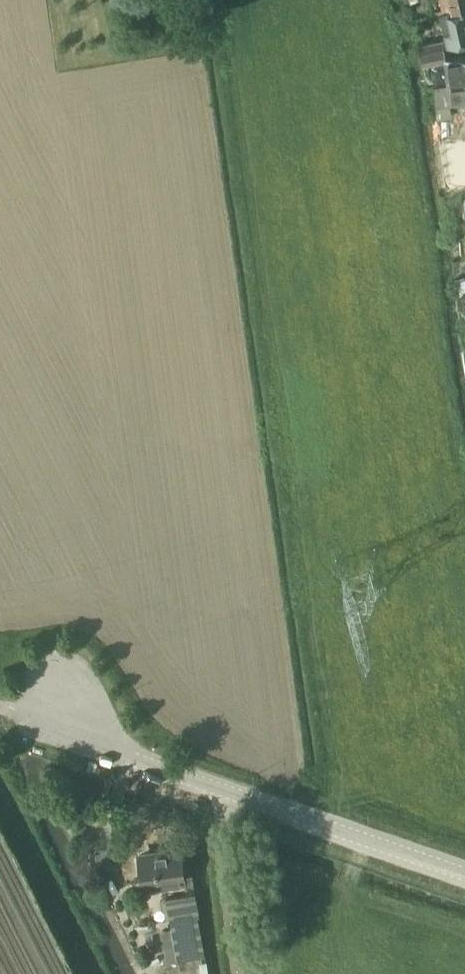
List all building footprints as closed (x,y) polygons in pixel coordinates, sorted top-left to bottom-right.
[(464,7),(464,0),(440,0),(443,11),(440,12),(441,14),(464,7)] [(441,14),(447,43),(464,39),(464,7),(441,14)] [(421,55),(445,51),(443,39),(419,42),(421,55)] [(464,78),(464,55),(446,57),(445,51),(421,55),(423,63),(445,59),(447,81),(464,78)] [(447,81),(447,82),(433,83),(436,103),(450,101),(450,102),(464,100),(464,78),(447,81)] [(454,277),(455,288),(463,287),(463,291),(464,291),(464,276),(454,277)] [(147,884),(184,878),(180,848),(163,851),(139,854),(142,881),(143,884),(147,884)] [(200,916),(195,893),(183,895),(183,894),(165,898),(171,929),(162,931),(168,962),(206,954),(198,917),(200,916)]
